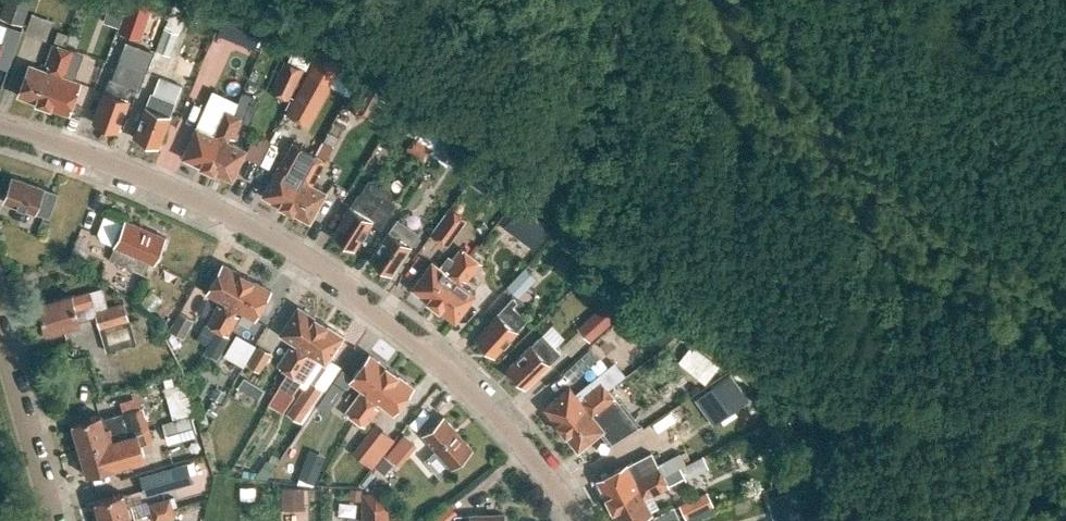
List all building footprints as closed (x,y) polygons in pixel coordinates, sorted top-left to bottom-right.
[(31,0),(5,0),(0,15),(0,17),(23,25),(31,0)] [(109,7),(125,12),(128,0),(111,0),(109,7)] [(134,0),(129,0),(118,31),(140,39),(152,6),(134,0)] [(164,71),(179,34),(164,28),(150,65),(164,71)] [(29,64),(18,95),(44,104),(64,47),(53,43),(46,64),(50,65),(48,70),(29,64)] [(68,72),(75,50),(64,47),(44,104),(69,113),(80,82),(61,75),(63,70),(68,72)] [(285,59),(272,91),(290,98),(303,67),(285,59)] [(134,86),(109,77),(93,122),(117,131),(134,86)] [(154,93),(151,92),(134,137),(158,146),(182,86),(160,77),(154,93)] [(310,78),(288,119),(310,131),(332,90),(310,78)] [(361,80),(346,105),(363,115),(377,90),(361,80)] [(183,157),(207,168),(241,93),(240,93),(220,84),(212,103),(222,108),(213,128),(217,130),(215,135),(196,127),(183,157)] [(207,168),(232,179),(246,149),(228,141),(230,136),(234,138),(243,117),(249,120),(258,99),(252,96),(253,95),(244,91),(244,92),(241,91),(240,93),(241,93),(207,168)] [(413,136),(406,148),(425,160),(432,148),(413,136)] [(262,195),(286,208),(315,154),(305,149),(293,142),(280,166),(278,166),(262,195)] [(315,180),(326,160),(315,154),(286,208),(310,221),(326,192),(308,182),(311,178),(315,180)] [(416,173),(398,198),(399,199),(399,200),(411,208),(429,182),(416,173)] [(4,201),(49,218),(58,193),(13,177),(4,201)] [(380,227),(399,200),(399,199),(398,198),(390,193),(388,189),(377,181),(368,181),(358,194),(333,234),(355,248),(371,222),(380,227)] [(449,207),(442,217),(430,233),(447,245),(466,219),(449,207)] [(518,207),(505,224),(535,246),(548,228),(518,207)] [(115,246),(109,260),(143,275),(149,260),(155,263),(166,237),(125,219),(114,245),(115,246)] [(397,219),(370,258),(392,273),(419,233),(397,219)] [(447,266),(451,269),(448,273),(432,261),(412,288),(434,304),(471,256),(461,248),(447,266)] [(561,252),(553,261),(562,270),(571,260),(561,252)] [(471,256),(434,304),(455,321),(475,294),(459,282),(462,278),(466,281),(480,263),(471,256)] [(207,292),(225,302),(222,306),(218,304),(207,324),(217,329),(247,276),(223,263),(207,292)] [(247,276),(217,329),(228,335),(238,315),(235,313),(237,308),(255,318),(271,289),(247,276)] [(38,305),(46,331),(80,322),(76,309),(93,304),(90,291),(72,296),(72,295),(38,305)] [(527,319),(513,306),(517,301),(512,297),(475,337),(495,355),(527,319)] [(590,342),(621,313),(607,299),(577,328),(590,342)] [(96,310),(100,327),(129,321),(125,304),(96,310)] [(290,346),(277,365),(287,371),(321,321),(298,305),(280,333),(297,344),(294,349),(290,346)] [(321,321),(287,371),(271,397),(285,406),(301,381),(303,382),(319,359),(325,363),(344,335),(321,321)] [(205,324),(197,338),(208,344),(216,330),(205,324)] [(218,331),(212,342),(222,347),(228,337),(218,331)] [(543,334),(508,367),(526,386),(561,353),(543,334)] [(247,366),(259,373),(271,354),(258,346),(247,366)] [(359,393),(346,412),(355,419),(392,370),(370,353),(350,380),(366,392),(363,396),(359,393)] [(392,370),(355,419),(364,426),(378,407),(374,405),(378,400),(394,412),(414,386),(392,370)] [(245,377),(238,386),(257,400),(264,391),(245,377)] [(300,394),(287,414),(300,423),(313,403),(323,388),(309,379),(300,394)] [(570,386),(544,407),(561,429),(608,390),(601,381),(583,395),(586,399),(582,402),(570,386)] [(637,426),(608,390),(561,429),(578,450),(601,431),(610,442),(637,426)] [(101,414),(72,422),(80,449),(149,428),(144,409),(103,421),(101,414)] [(451,467),(473,449),(443,415),(422,434),(436,450),(451,467)] [(195,434),(190,417),(164,424),(169,442),(195,434)] [(375,423),(352,452),(373,467),(395,439),(375,423)] [(149,428),(80,449),(87,475),(116,467),(116,466),(145,457),(141,443),(153,439),(149,428)] [(386,453),(397,462),(411,445),(401,436),(386,453)] [(304,464),(299,477),(316,483),(320,470),(304,464)] [(626,464),(597,479),(610,504),(664,475),(658,465),(638,475),(640,479),(636,482),(626,464)] [(169,467),(140,476),(146,496),(175,487),(169,467)] [(642,494),(647,492),(649,496),(669,486),(664,475),(610,504),(619,520),(635,520),(651,512),(642,494)] [(255,488),(241,487),(241,497),(255,497),(255,488)] [(351,488),(350,497),(361,499),(362,489),(351,488)] [(304,489),(282,489),(282,504),(304,504),(304,489)] [(95,500),(101,520),(123,520),(131,519),(123,492),(95,500)] [(679,506),(686,520),(713,506),(706,492),(679,506)] [(362,520),(388,520),(389,506),(376,493),(361,493),(362,520)] [(150,503),(152,513),(172,507),(170,498),(150,503)] [(155,520),(157,520),(175,516),(172,507),(152,513),(155,520)] [(443,509),(433,517),(434,518),(436,520),(448,520),(451,519),(443,509)] [(455,515),(455,520),(503,520),(503,513),(455,515)]
